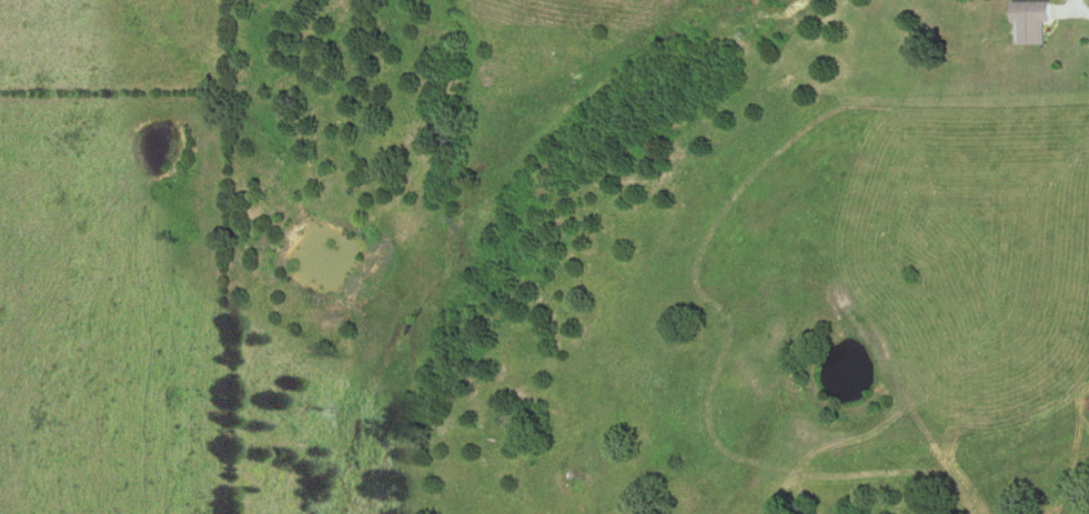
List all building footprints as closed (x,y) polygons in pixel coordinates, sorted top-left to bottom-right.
[(1049,2),(1012,3),(1013,23),(1017,23),(1017,44),(1045,44),(1044,22),(1050,22),(1049,2)]
